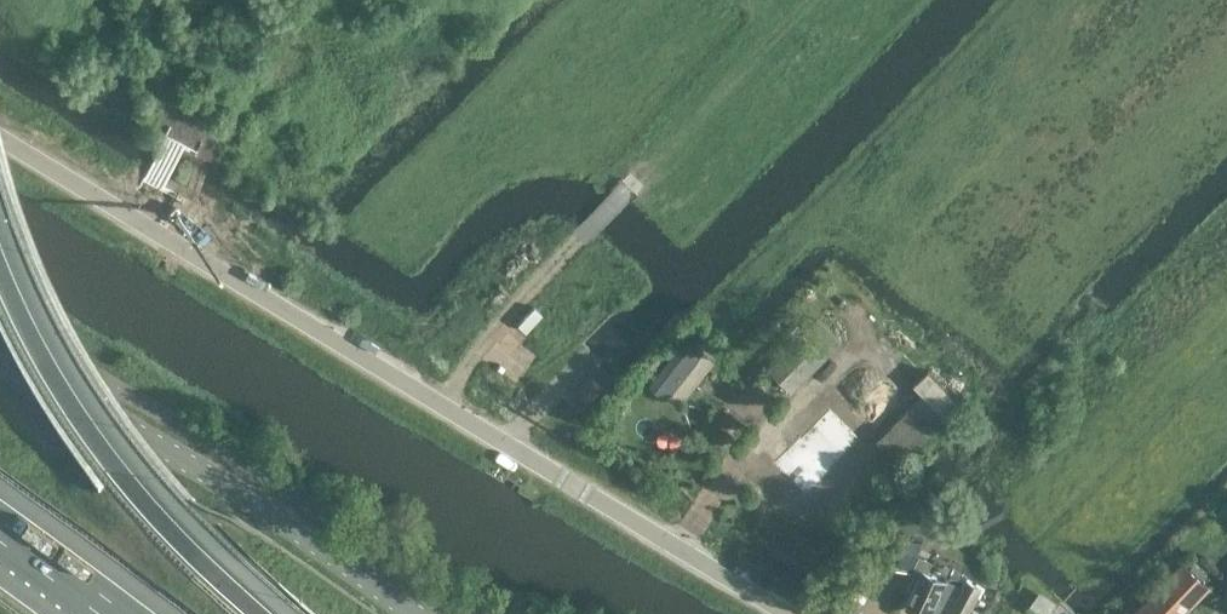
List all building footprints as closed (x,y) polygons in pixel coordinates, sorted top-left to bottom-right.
[(795,390),(826,357),(840,341),(815,317),(801,332),(768,364),(795,390)] [(942,414),(956,400),(925,368),(911,381),(921,392),(875,437),(898,461),(944,416),(942,414)] [(578,387),(592,401),(604,389),(590,374),(578,387)] [(824,402),(816,395),(767,451),(764,449),(748,468),(781,497),(848,422),(842,417),(845,413),(848,416),(851,414),(831,395),(824,402)] [(601,429),(605,423),(599,419),(595,425),(601,429)] [(867,453),(857,463),(870,475),(880,465),(867,453)] [(882,555),(910,568),(921,539),(895,527),(882,555)] [(907,605),(926,613),(930,613),(932,608),(944,613),(968,613),(982,584),(969,579),(964,590),(930,573),(935,563),(922,557),(917,569),(924,572),(907,605)] [(1211,585),(1183,558),(1129,613),(1183,613),(1211,585)]
